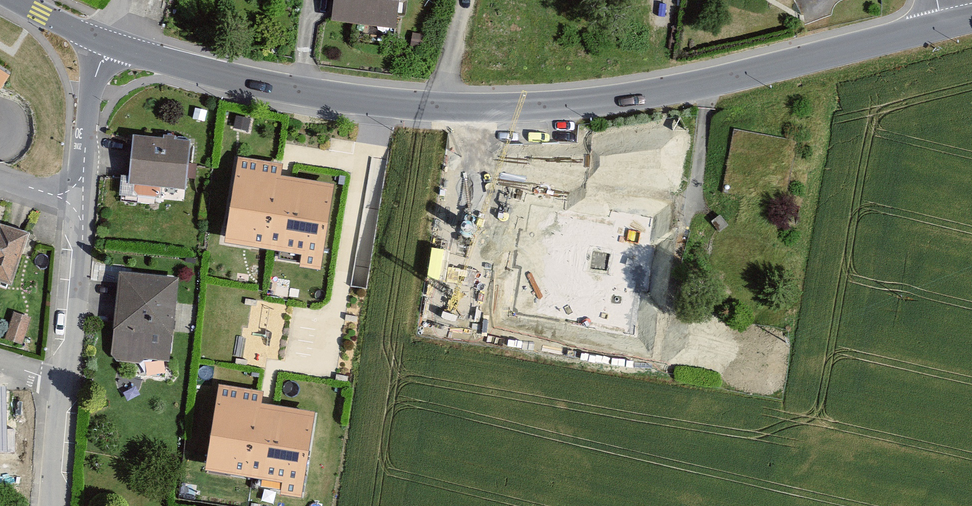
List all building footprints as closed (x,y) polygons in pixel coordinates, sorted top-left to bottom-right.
[(331,20),(395,28),(399,0),(333,0),(331,20)] [(10,76),(0,70),(0,91),(10,76)] [(191,141),(133,134),(128,183),(185,190),(191,141)] [(656,155),(598,163),(598,178),(608,177),(614,213),(639,211),(636,191),(660,189),(656,155)] [(321,270),(335,184),(281,176),(283,165),(238,157),(224,243),(301,256),(299,267),(321,270)] [(584,235),(588,170),(516,166),(513,217),(549,219),(548,233),(584,235)] [(10,285),(25,232),(3,225),(0,234),(0,282),(10,285)] [(178,279),(119,273),(111,356),(170,362),(178,279)] [(622,281),(553,276),(549,334),(618,339),(622,281)] [(262,404),(263,392),(219,385),(205,471),(282,483),(280,495),(302,499),(316,413),(262,404)]
